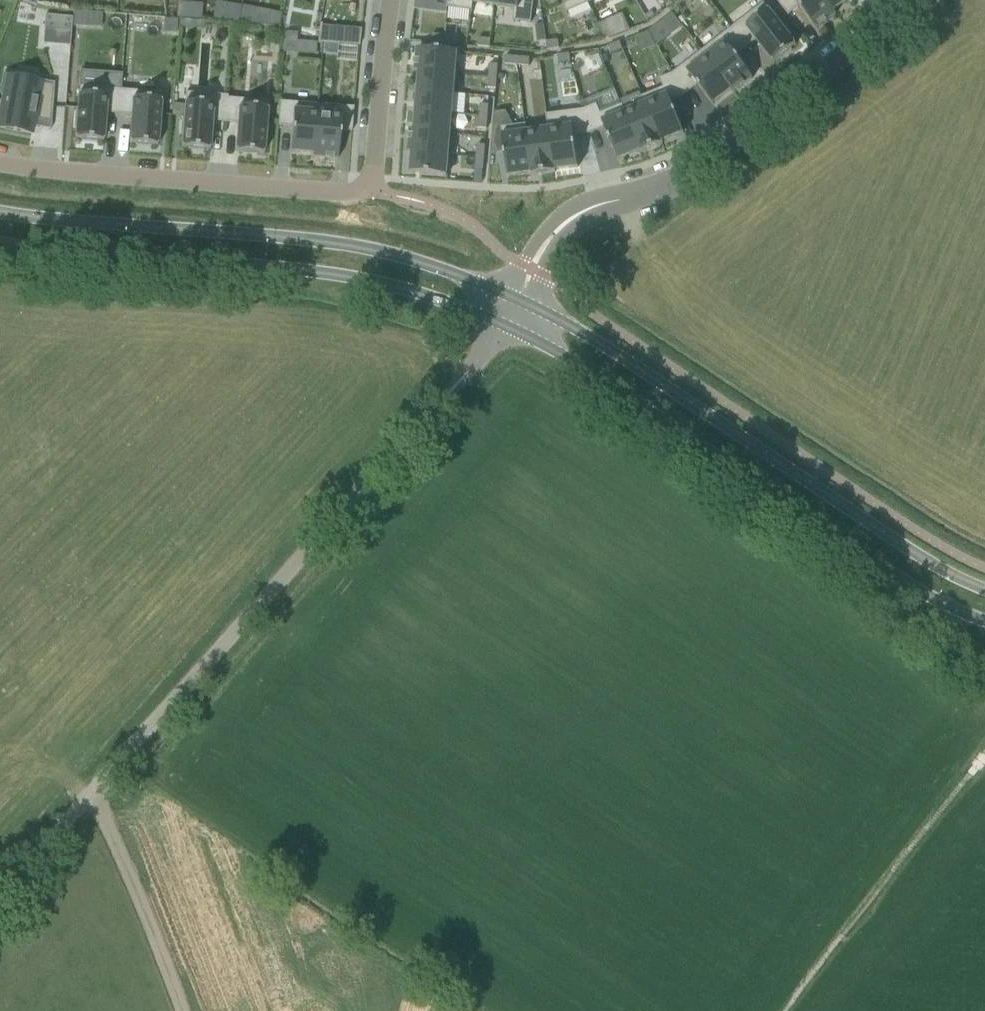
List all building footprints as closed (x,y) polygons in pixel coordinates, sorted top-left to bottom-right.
[(447,7),(472,10),(472,9),(473,3),(473,0),(448,0),(447,7)] [(498,6),(514,8),(513,20),(531,23),(534,0),(499,0),(498,6)] [(566,12),(589,2),(588,0),(561,0),(566,12)] [(788,15),(799,7),(815,27),(816,29),(836,14),(834,11),(833,11),(825,0),(777,0),(788,15)] [(833,11),(834,11),(848,0),(825,0),(833,11)] [(764,3),(731,28),(746,48),(756,40),(773,62),(778,58),(780,60),(792,50),(791,48),(796,45),(789,35),(790,34),(781,22),(779,23),(764,3)] [(241,9),(239,20),(248,22),(250,11),(241,9)] [(265,10),(262,24),(279,26),(281,13),(265,10)] [(72,17),(72,25),(86,26),(87,12),(73,11),(72,17)] [(623,13),(598,24),(605,40),(630,30),(623,13)] [(45,15),(43,44),(69,46),(72,18),(45,15)] [(180,19),(180,27),(191,28),(191,20),(180,19)] [(164,28),(164,32),(176,33),(177,21),(177,20),(165,20),(164,28)] [(659,23),(649,31),(657,46),(669,36),(659,23)] [(321,24),(317,42),(359,45),(361,29),(321,24)] [(543,24),(535,25),(537,41),(546,39),(543,24)] [(731,28),(702,51),(732,89),(731,90),(733,93),(734,92),(753,78),(750,74),(736,56),(746,48),(731,28)] [(285,32),(284,40),(296,41),(297,33),(285,32)] [(433,34),(432,42),(444,43),(445,35),(433,34)] [(445,35),(444,43),(456,44),(457,36),(445,35)] [(479,38),(478,46),(490,47),(491,39),(479,38)] [(284,40),(284,48),(296,49),(296,41),(284,40)] [(558,40),(546,41),(547,50),(559,48),(558,40)] [(620,42),(608,46),(611,54),(623,49),(620,42)] [(416,70),(419,71),(419,70),(456,73),(457,52),(417,48),(416,70)] [(702,51),(673,73),(685,94),(687,93),(691,90),(698,85),(713,104),(731,90),(732,89),(702,51)] [(569,53),(557,55),(559,63),(571,62),(569,53)] [(506,56),(505,64),(517,65),(518,57),(506,56)] [(518,57),(517,65),(529,66),(530,58),(518,57)] [(490,64),(489,76),(497,76),(498,64),(490,64)] [(454,93),(456,73),(419,70),(419,71),(418,90),(454,93)] [(642,96),(643,100),(645,103),(661,142),(662,141),(684,132),(670,101),(685,94),(673,73),(660,79),(661,82),(663,87),(642,96)] [(489,76),(488,88),(496,88),(497,76),(489,76)] [(0,115),(0,127),(31,133),(32,129),(33,126),(34,119),(49,122),(51,122),(54,86),(54,83),(53,82),(53,83),(52,83),(39,81),(38,82),(14,77),(13,82),(14,82),(14,84),(11,95),(4,94),(4,95),(0,115)] [(75,111),(74,127),(76,127),(75,139),(81,139),(81,141),(97,142),(97,140),(103,141),(103,136),(105,113),(118,114),(120,89),(79,86),(77,111),(75,111)] [(120,89),(118,114),(131,115),(129,143),(135,143),(135,146),(151,147),(151,145),(157,145),(158,133),(160,133),(161,118),(159,118),(161,93),(120,89)] [(452,114),(454,93),(418,90),(416,110),(452,114)] [(181,119),(180,135),(182,135),(181,147),(185,147),(188,147),(188,148),(187,150),(203,151),(203,149),(209,149),(210,148),(212,121),(225,122),(227,98),(227,97),(228,95),(185,92),(184,104),(183,116),(183,120),(181,119)] [(227,98),(225,122),(237,123),(235,151),(242,152),(241,154),(257,155),(257,153),(263,153),(264,150),(264,141),(267,142),(267,138),(268,126),(266,126),(267,107),(267,101),(234,98),(227,98)] [(280,101),(278,126),(292,127),(290,144),(290,152),(312,154),(316,104),(280,101)] [(172,103),(171,115),(183,116),(184,104),(172,103)] [(625,112),(624,112),(640,150),(639,151),(640,153),(641,152),(662,143),(663,143),(663,142),(662,141),(661,142),(645,103),(625,112)] [(312,154),(312,157),(337,159),(338,147),(339,130),(344,131),(351,131),(352,120),(353,107),(326,105),(316,104),(312,154)] [(481,104),(480,116),(488,117),(489,105),(481,104)] [(597,104),(583,109),(590,133),(605,127),(618,160),(639,151),(640,150),(624,112),(625,112),(622,104),(621,105),(602,113),(601,113),(597,104)] [(547,114),(546,114),(547,122),(548,129),(549,129),(554,170),(555,170),(578,167),(578,163),(574,135),(590,133),(583,109),(576,110),(547,114)] [(450,134),(452,114),(416,110),(414,130),(414,131),(450,134)] [(480,116),(479,128),(487,129),(488,117),(480,116)] [(525,124),(501,127),(506,164),(508,176),(527,174),(531,173),(532,173),(526,132),(527,132),(526,124),(525,124)] [(449,154),(450,134),(414,131),(414,130),(410,129),(409,152),(412,152),(412,151),(449,154)] [(527,132),(526,132),(532,173),(531,173),(531,175),(532,175),(555,172),(556,172),(555,170),(554,170),(549,129),(548,129),(527,132)] [(477,145),(476,157),(484,157),(485,145),(477,145)] [(412,160),(411,173),(447,176),(449,154),(412,151),(412,152),(412,160)] [(476,157),(475,169),(483,169),(484,157),(476,157)]
